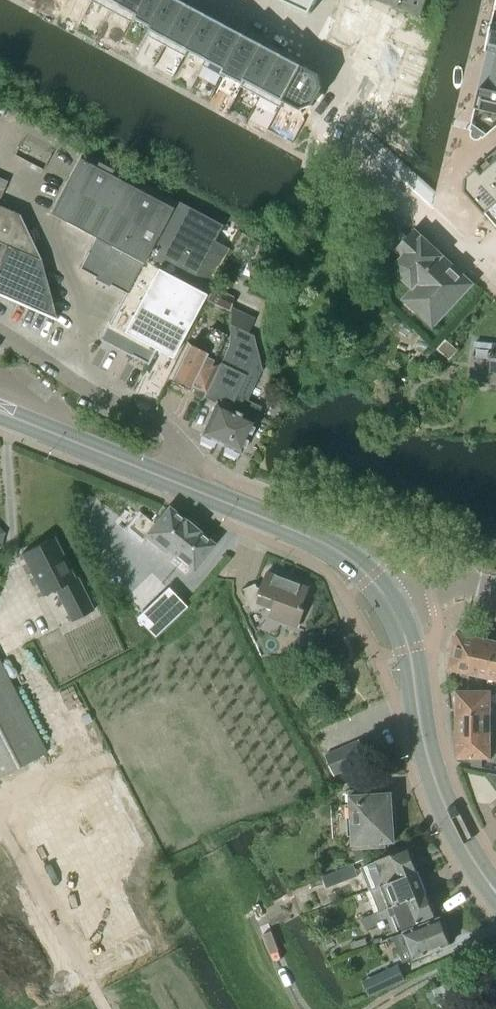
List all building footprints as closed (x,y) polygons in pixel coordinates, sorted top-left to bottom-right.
[(115,3),(133,13),(131,17),(132,17),(141,0),(117,0),(115,3)] [(132,17),(151,27),(166,0),(141,0),(132,17)] [(151,27),(170,38),(188,3),(182,0),(166,0),(151,27)] [(312,12),(318,0),(286,0),(312,12)] [(188,3),(170,38),(189,48),(207,13),(188,3)] [(487,48),(488,49),(495,51),(495,9),(493,21),(489,37),(487,48)] [(207,13),(189,48),(208,58),(226,24),(207,13)] [(226,24),(208,58),(227,68),(245,34),(226,24)] [(245,34),(227,68),(246,79),(264,44),(245,34)] [(264,44),(246,79),(265,89),(283,54),(264,44)] [(283,54),(265,89),(283,99),(302,64),(283,54)] [(302,64),(283,99),(301,108),(313,105),(322,86),(320,76),(302,64)] [(479,89),(495,93),(495,72),(492,71),(488,89),(480,87),(479,88),(479,89)] [(475,108),(495,113),(495,93),(479,89),(475,108)] [(476,127),(471,123),(470,127),(469,130),(471,131),(470,132),(470,133),(470,135),(471,136),(471,137),(472,138),(473,139),(474,140),(476,140),(477,140),(478,140),(480,139),(481,138),(481,137),(482,138),(484,137),(486,134),(481,130),(476,127)] [(96,239),(129,176),(83,151),(49,214),(95,238),(96,239)] [(475,169),(475,170),(465,178),(465,190),(465,191),(484,213),(485,214),(485,213),(490,219),(495,226),(495,151),(475,169)] [(125,293),(175,200),(129,176),(96,239),(95,238),(79,269),(109,285),(124,293),(125,293)] [(125,293),(124,293),(99,339),(147,364),(155,349),(171,357),(229,249),(214,240),(222,225),(175,200),(125,293)] [(54,320),(55,317),(41,261),(20,216),(0,207),(0,296),(54,320)] [(444,256),(414,229),(394,251),(401,257),(396,262),(397,274),(412,288),(402,299),(433,328),(473,284),(444,257),(444,256)] [(230,309),(231,305),(233,296),(212,286),(207,298),(230,309)] [(254,316),(231,305),(230,309),(230,325),(229,345),(203,397),(215,403),(214,406),(199,434),(201,435),(199,440),(211,446),(214,441),(225,446),(222,451),(234,457),(237,452),(240,454),(255,421),(254,420),(258,411),(246,406),(263,370),(252,335),(247,333),(254,316)] [(214,356),(224,335),(210,328),(199,350),(189,345),(171,382),(187,390),(190,385),(194,387),(192,392),(193,395),(201,399),(220,358),(214,356)] [(153,524),(137,510),(122,529),(138,542),(143,536),(164,553),(167,549),(191,569),(211,544),(196,531),(196,530),(184,520),(184,521),(169,508),(167,507),(160,515),(153,524)] [(22,552),(43,594),(56,587),(72,619),(94,608),(77,575),(75,576),(54,536),(22,552)] [(302,608),(310,587),(267,571),(261,588),(257,586),(256,583),(243,588),(253,612),(265,607),(284,614),(281,621),(298,627),(305,609),(302,608)] [(166,589),(134,618),(138,623),(136,625),(138,627),(140,625),(151,637),(183,607),(166,589)] [(468,672),(475,645),(477,636),(457,631),(448,669),(457,671),(456,674),(467,677),(468,674),(468,672)] [(495,644),(495,640),(477,636),(475,645),(468,672),(468,674),(488,678),(495,644)] [(488,678),(495,680),(495,644),(488,678)] [(47,752),(0,661),(0,776),(47,752)] [(456,712),(490,712),(490,690),(456,690),(456,712)] [(490,725),(490,712),(456,712),(456,735),(480,735),(490,735),(495,735),(495,725),(490,725)] [(490,748),(495,748),(495,735),(490,735),(480,735),(456,735),(456,758),(471,758),(482,758),(490,758),(490,748)] [(367,760),(358,740),(326,754),(335,774),(367,760)] [(482,767),(482,758),(471,758),(471,764),(482,767)] [(487,774),(495,785),(495,774),(489,773),(487,774)] [(394,830),(397,828),(395,806),(392,803),(391,793),(369,794),(369,790),(353,790),(354,805),(351,805),(352,833),(355,833),(356,847),(383,846),(383,841),(394,841),(394,830)] [(408,848),(372,862),(381,885),(408,875),(417,872),(413,860),(414,858),(412,852),(409,852),(408,848)] [(381,885),(371,889),(380,911),(384,909),(389,907),(426,893),(425,891),(424,890),(425,885),(420,881),(417,872),(408,875),(381,885)] [(380,911),(377,912),(380,920),(388,918),(393,916),(398,929),(434,915),(433,912),(434,910),(432,904),(430,903),(427,897),(426,893),(389,907),(384,909),(380,911)] [(377,912),(362,918),(366,929),(381,923),(380,920),(377,912)] [(440,918),(404,932),(394,935),(404,961),(450,943),(445,931),(447,928),(444,921),(441,921),(440,918)] [(407,978),(399,962),(370,976),(378,991),(407,978)]
